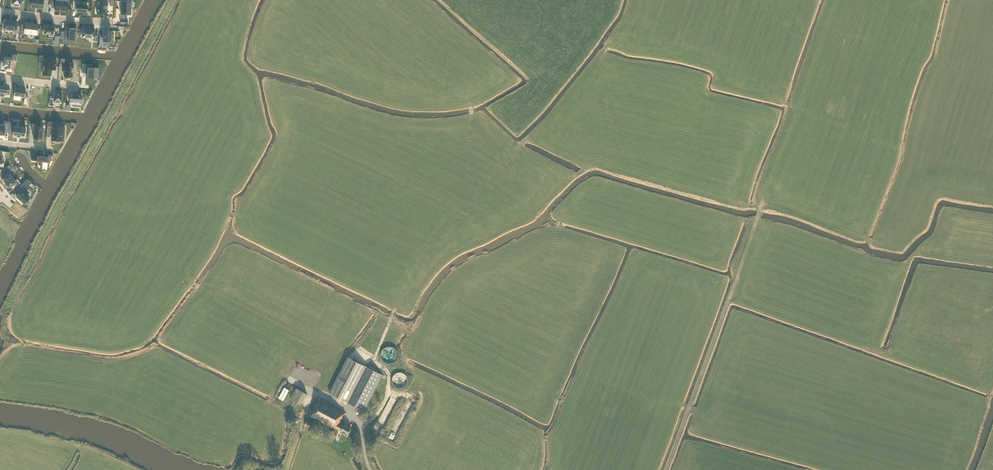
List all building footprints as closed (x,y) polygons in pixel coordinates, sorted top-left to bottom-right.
[(31,7),(43,8),(43,4),(48,5),(48,0),(32,0),(31,7)] [(51,8),(55,8),(55,9),(67,11),(68,2),(56,1),(56,0),(52,0),(51,8)] [(73,0),(72,7),(76,7),(76,11),(87,12),(87,5),(80,4),(80,0),(73,0)] [(98,0),(97,13),(107,13),(107,1),(98,0)] [(122,0),(121,14),(130,14),(131,1),(122,0)] [(17,22),(5,20),(4,28),(14,30),(14,33),(18,33),(19,27),(16,26),(17,22)] [(21,24),(20,34),(24,35),(24,33),(37,34),(38,24),(25,23),(25,25),(21,24)] [(55,26),(44,25),(43,33),(54,34),(55,26)] [(75,42),(76,28),(69,28),(69,30),(64,30),(64,37),(61,37),(63,38),(62,43),(64,43),(68,43),(68,41),(75,42)] [(91,29),(83,29),(82,37),(94,37),(94,41),(97,41),(98,35),(94,35),(95,29),(91,29)] [(100,37),(99,45),(104,46),(105,43),(111,43),(112,30),(104,30),(103,37),(100,37)] [(18,55),(11,54),(11,58),(5,57),(4,64),(1,64),(0,71),(5,72),(6,70),(11,70),(12,65),(13,65),(12,65),(12,63),(13,63),(12,63),(13,61),(17,61),(18,55)] [(42,74),(51,75),(52,69),(56,70),(57,60),(49,59),(49,62),(44,61),(44,62),(43,62),(43,65),(42,74)] [(61,59),(61,66),(65,67),(64,68),(64,69),(64,71),(63,71),(63,72),(64,72),(64,76),(72,77),(72,72),(74,72),(74,68),(73,68),(73,63),(67,62),(67,59),(61,59)] [(89,64),(83,64),(82,73),(87,73),(87,78),(94,79),(94,74),(99,74),(99,68),(88,67),(88,64),(89,64)] [(4,97),(4,94),(6,95),(6,94),(10,95),(10,90),(7,90),(8,87),(0,86),(0,96),(4,97)] [(26,89),(15,88),(14,96),(25,97),(26,89)] [(35,89),(34,97),(45,98),(46,91),(41,90),(42,90),(39,90),(35,89)] [(50,98),(50,105),(54,106),(54,102),(61,102),(62,92),(61,92),(61,91),(56,91),(56,92),(55,92),(54,98),(50,98)] [(70,94),(70,104),(81,104),(81,94),(70,94)] [(4,135),(4,132),(8,132),(10,123),(5,123),(5,126),(0,126),(0,134),(4,135)] [(34,130),(34,138),(42,139),(43,128),(35,127),(35,124),(32,124),(31,130),(34,130)] [(53,126),(52,140),(61,140),(64,140),(65,127),(62,127),(53,126)] [(13,127),(12,136),(25,137),(26,128),(13,127)] [(32,155),(31,160),(42,161),(41,169),(47,170),(48,161),(52,161),(53,155),(48,154),(48,156),(32,155)] [(14,181),(9,173),(3,178),(3,179),(2,179),(4,182),(5,182),(9,187),(10,186),(13,189),(21,183),(17,179),(14,181)] [(24,188),(16,196),(19,199),(20,199),(21,200),(21,201),(21,200),(24,203),(29,197),(25,193),(27,191),(24,188)] [(380,355),(380,356),(381,357),(381,358),(381,359),(382,360),(382,361),(383,361),(384,362),(385,363),(386,363),(387,363),(387,364),(388,364),(389,364),(390,364),(391,364),(393,363),(394,362),(395,362),(395,361),(396,361),(396,360),(397,359),(397,358),(398,357),(398,356),(398,355),(398,354),(398,353),(397,352),(397,351),(397,350),(396,350),(396,349),(395,349),(395,348),(394,348),(393,347),(392,347),(391,346),(390,346),(389,346),(388,346),(387,346),(387,347),(386,347),(385,347),(384,348),(383,349),(382,349),(382,350),(381,351),(381,352),(381,353),(380,354),(380,355)] [(382,375),(364,366),(348,358),(330,393),(346,402),(356,407),(364,411),(366,407),(382,375)] [(395,378),(404,386),(410,378),(402,370),(395,378)] [(296,388),(290,398),(301,404),(307,394),(296,388)] [(348,434),(351,428),(344,425),(343,426),(339,424),(343,417),(342,417),(345,412),(319,399),(317,404),(316,404),(312,411),(311,410),(308,415),(336,429),(336,428),(348,434)]
